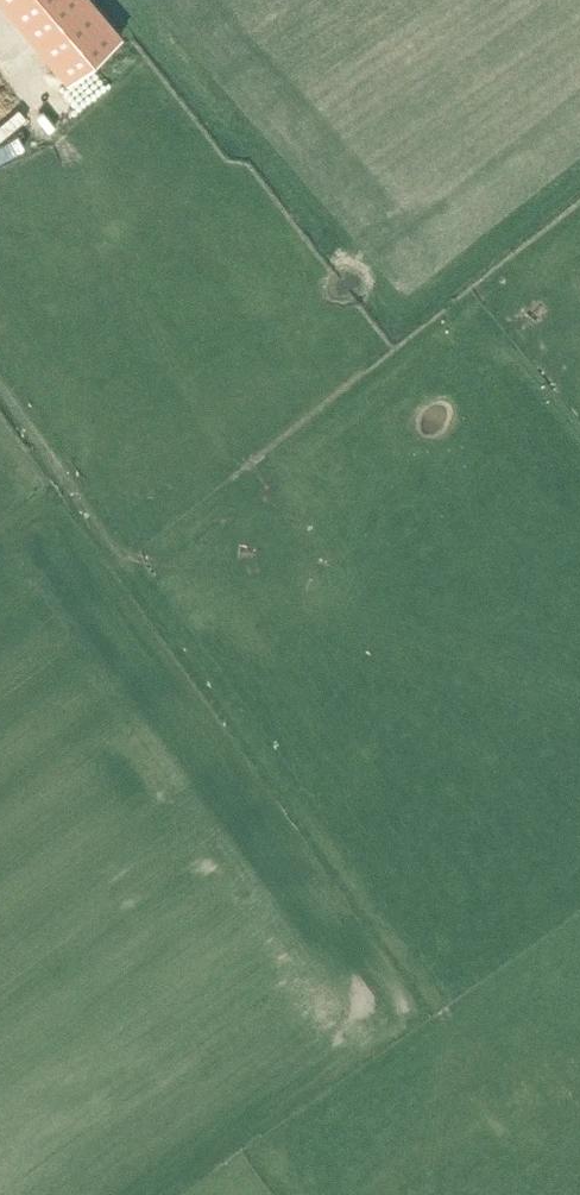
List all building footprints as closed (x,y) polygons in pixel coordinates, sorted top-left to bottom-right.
[(68,78),(122,32),(94,0),(1,0),(68,78)]
